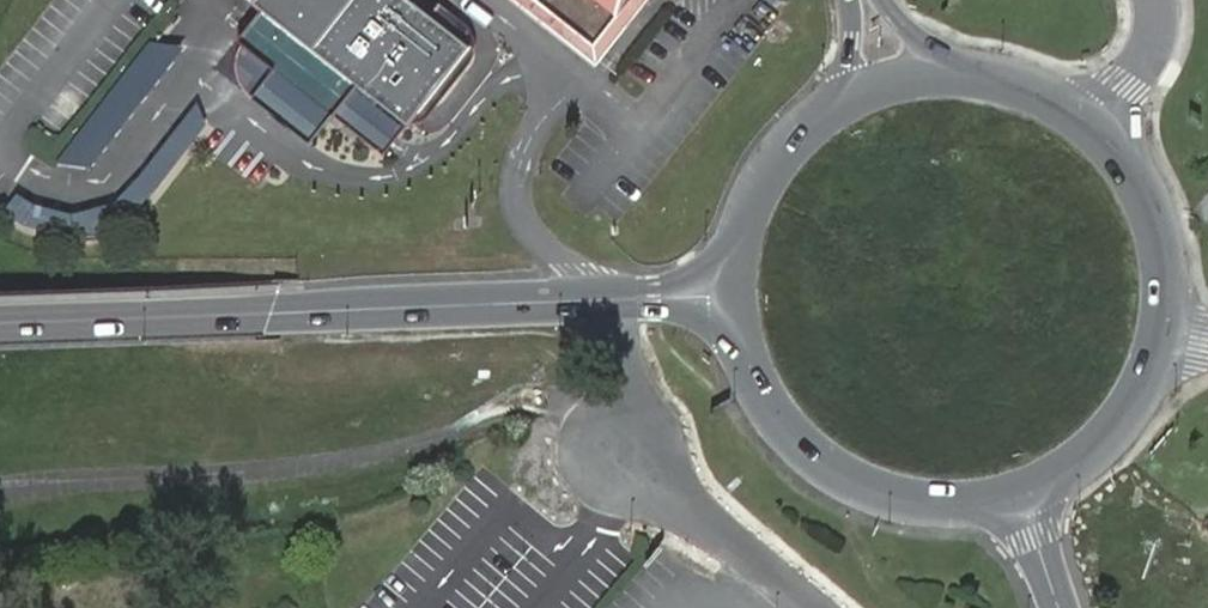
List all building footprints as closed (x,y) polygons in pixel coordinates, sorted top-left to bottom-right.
[(264,11),(265,9),(380,98),(407,123),(410,125),(414,119),(469,49),(407,0),(256,0),(253,3),(264,11)] [(592,61),(630,11),(639,0),(514,0),(592,61)] [(630,11),(635,15),(647,0),(639,0),(630,11)] [(265,9),(264,11),(252,27),(240,41),(246,47),(241,55),(239,65),(239,72),(242,83),(246,90),(252,96),(315,143),(334,116),(349,97),(369,113),(380,98),(265,9)] [(93,120),(118,139),(183,56),(158,36),(93,120)] [(407,123),(380,98),(369,113),(349,97),(334,116),(383,153),(391,144),(407,123)]
